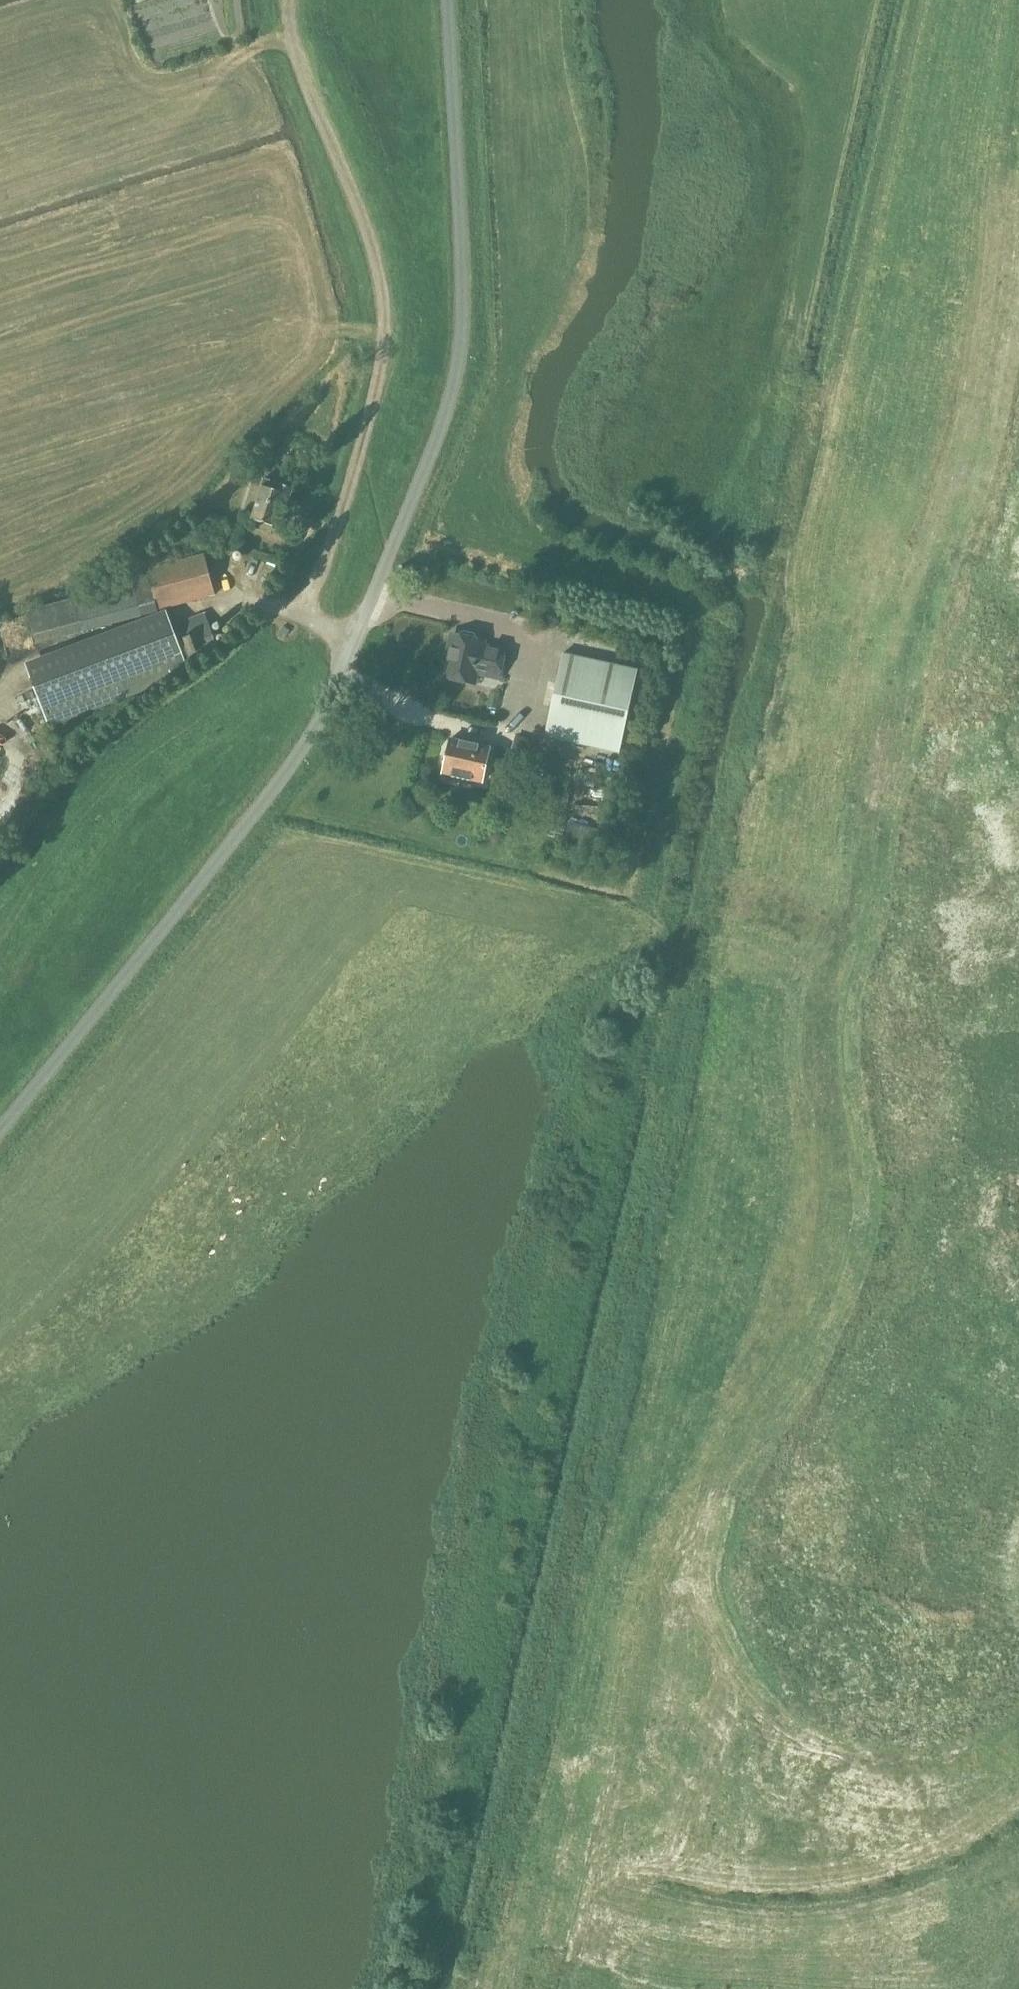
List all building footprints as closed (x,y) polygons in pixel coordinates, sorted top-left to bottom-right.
[(287,508),(293,487),(265,478),(251,518),(277,526),(282,507),(287,508)] [(142,613),(215,593),(206,554),(147,569),(148,571),(83,588),(72,591),(75,597),(26,610),(36,642),(142,613)] [(48,726),(88,710),(174,677),(170,670),(220,650),(204,612),(175,624),(168,612),(28,665),(48,726)] [(476,637),(474,633),(463,631),(460,633),(459,635),(452,634),(447,660),(445,661),(443,669),(445,671),(443,676),(473,683),(476,672),(498,677),(504,651),(488,647),(487,649),(480,648),(482,642),(482,641),(476,639),(476,637)] [(619,753),(637,669),(563,653),(544,736),(619,753)] [(527,754),(530,741),(514,737),(511,749),(527,754)] [(484,782),(492,747),(450,738),(443,773),(484,782)]
